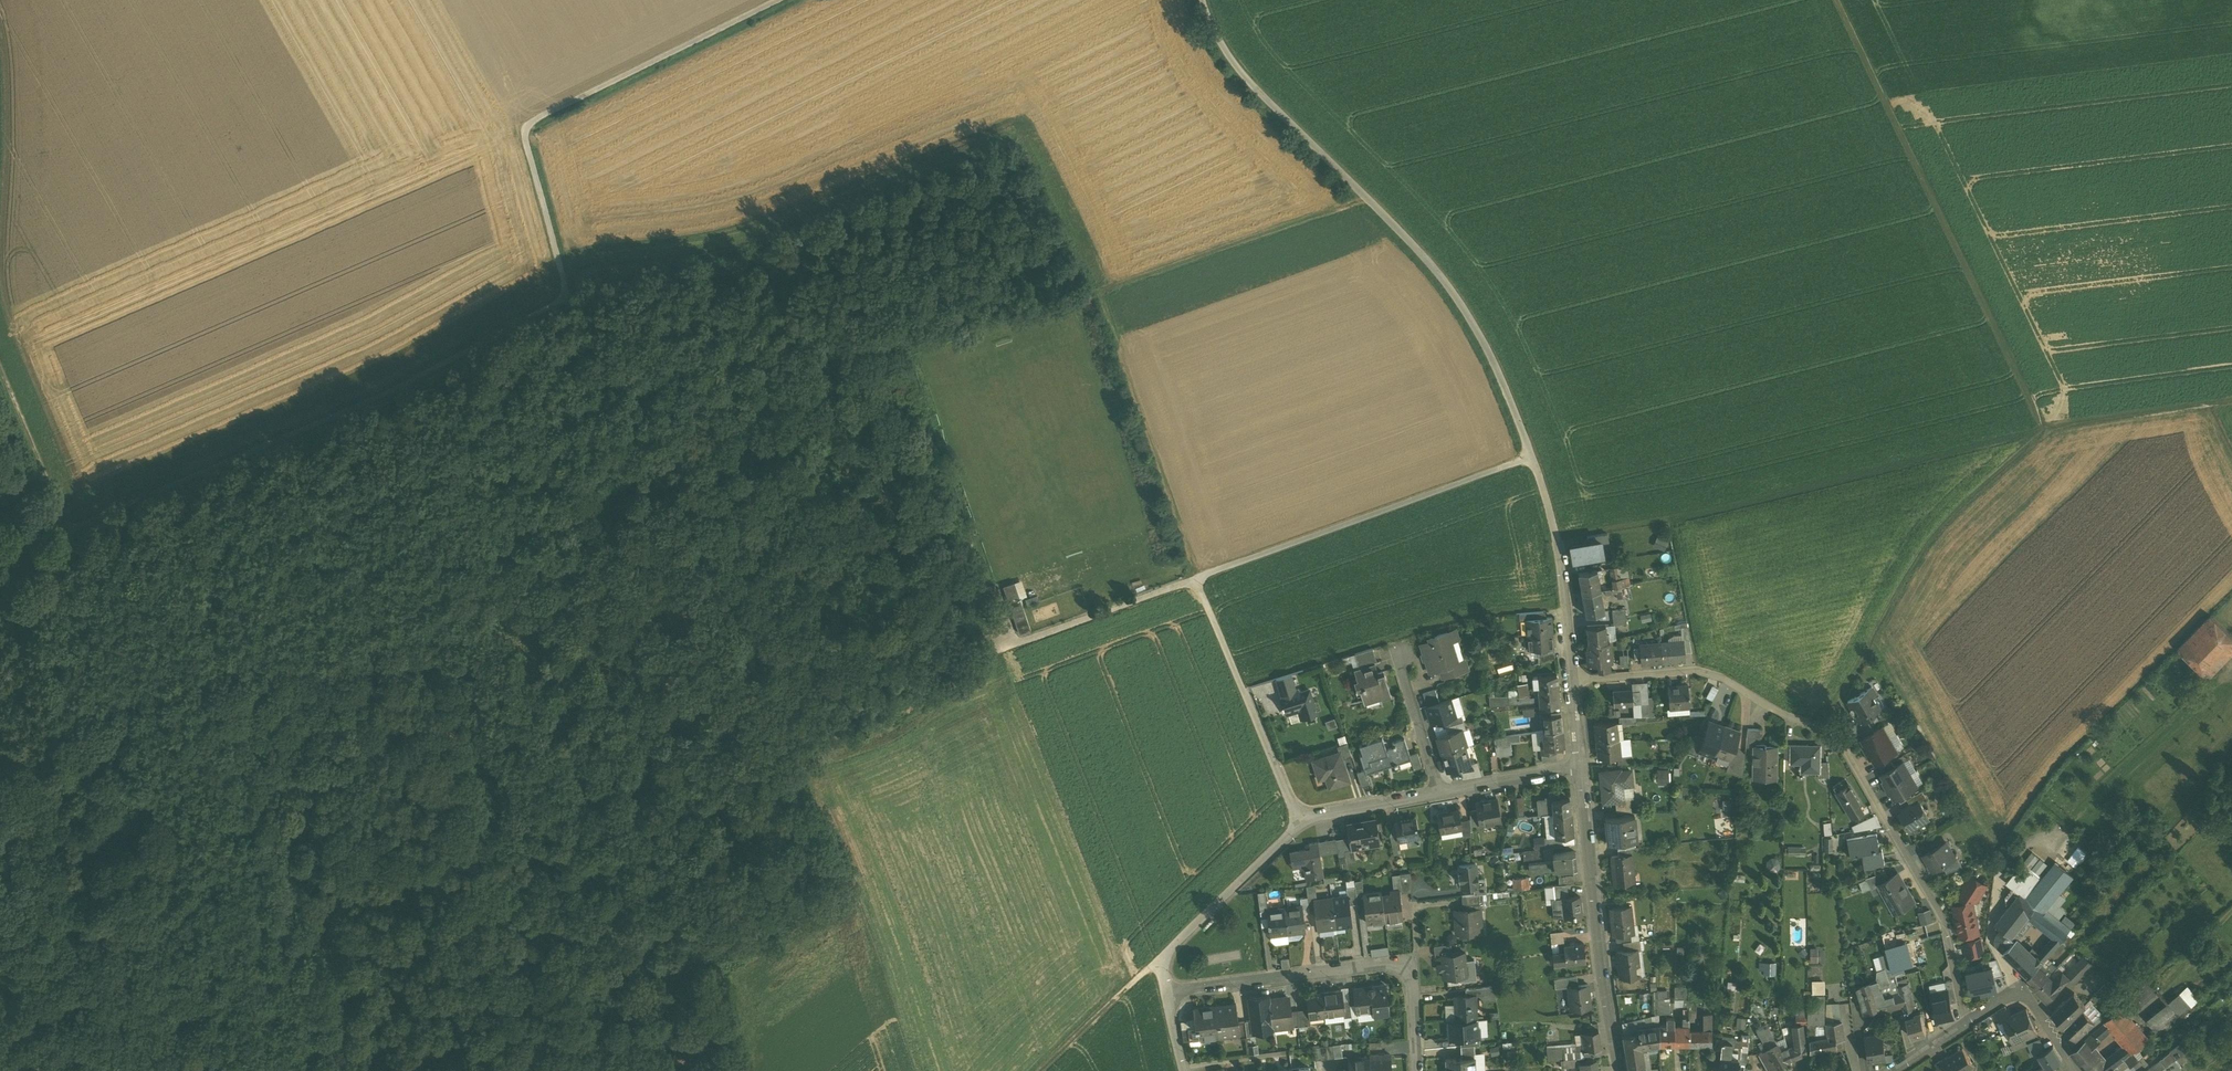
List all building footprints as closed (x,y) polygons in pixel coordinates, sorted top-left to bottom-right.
[(1588,537),(1589,544),(1601,542),(1608,540),(1607,534),(1588,537)] [(1659,535),(1654,545),(1666,550),(1670,540),(1659,535)] [(1589,544),(1570,547),(1573,561),(1603,555),(1601,542),(1589,544)] [(1626,565),(1610,568),(1613,588),(1620,586),(1630,585),(1628,573),(1627,566),(1626,565)] [(1597,570),(1578,573),(1582,593),(1601,590),(1597,570)] [(1031,630),(1015,582),(1004,586),(1003,586),(1020,633),(1031,630)] [(1612,588),(1605,589),(1606,594),(1616,592),(1618,598),(1620,598),(1623,597),(1620,586),(1612,588)] [(1601,590),(1582,593),(1586,615),(1605,612),(1601,590)] [(1036,594),(1025,597),(1029,608),(1040,604),(1036,594)] [(1625,608),(1613,609),(1613,617),(1625,615),(1625,608)] [(1625,615),(1613,617),(1614,624),(1626,623),(1625,615)] [(1544,618),(1525,619),(1526,636),(1553,634),(1552,617),(1544,618)] [(2208,617),(2179,645),(2209,676),(2231,654),(2231,643),(2208,617)] [(1605,625),(1587,626),(1588,642),(1607,641),(1605,625)] [(1688,626),(1681,626),(1682,641),(1683,641),(1689,640),(1688,626)] [(1454,629),(1429,637),(1430,640),(1421,643),(1430,672),(1440,668),(1464,661),(1464,660),(1457,662),(1452,648),(1459,646),(1457,639),(1457,638),(1454,630),(1455,630),(1454,629)] [(1553,634),(1526,636),(1528,650),(1537,649),(1538,657),(1551,653),(1554,651),(1553,634)] [(1607,641),(1588,642),(1589,649),(1587,649),(1588,662),(1599,662),(1599,668),(1609,668),(1608,661),(1611,661),(1609,641),(1607,641)] [(1682,641),(1660,643),(1662,662),(1684,660),(1683,641),(1682,641)] [(1660,643),(1640,644),(1640,646),(1641,659),(1642,664),(1662,662),(1660,643)] [(1640,646),(1633,646),(1634,660),(1641,659),(1640,646)] [(1370,648),(1354,653),(1359,667),(1375,662),(1370,648)] [(1551,653),(1538,657),(1539,663),(1553,659),(1551,653)] [(1629,653),(1620,653),(1621,665),(1629,665),(1629,653)] [(1464,661),(1440,668),(1443,677),(1467,669),(1464,661)] [(1378,673),(1375,662),(1359,667),(1355,669),(1357,674),(1356,674),(1357,679),(1354,680),(1357,690),(1360,689),(1363,700),(1380,694),(1381,700),(1391,697),(1383,671),(1378,673)] [(1290,673),(1276,678),(1280,691),(1295,687),(1290,673)] [(1557,674),(1537,676),(1537,677),(1538,682),(1538,687),(1558,685),(1557,674)] [(1688,684),(1668,686),(1669,708),(1690,706),(1688,684)] [(1712,700),(1718,688),(1712,684),(1706,697),(1712,700)] [(1558,685),(1538,687),(1538,691),(1539,696),(1559,694),(1558,685)] [(1295,687),(1280,691),(1282,697),(1280,698),(1281,704),(1282,707),(1287,705),(1289,711),(1297,708),(1300,718),(1316,713),(1309,689),(1300,692),(1299,688),(1295,689),(1295,687)] [(1872,687),(1847,701),(1859,721),(1859,722),(1866,718),(1880,710),(1873,697),(1876,695),(1872,687)] [(1439,702),(1435,689),(1422,693),(1426,706),(1439,702)] [(1632,689),(1612,690),(1613,704),(1633,703),(1632,690),(1632,689)] [(1640,690),(1632,690),(1633,703),(1640,703),(1641,702),(1640,690)] [(1559,694),(1539,696),(1539,701),(1540,706),(1560,704),(1559,694)] [(1439,702),(1426,706),(1432,723),(1440,721),(1461,714),(1463,714),(1458,696),(1439,702)] [(1495,702),(1493,696),(1489,696),(1490,705),(1507,705),(1511,704),(1511,702),(1495,702)] [(1648,702),(1641,702),(1640,703),(1633,703),(1634,716),(1636,716),(1654,716),(1653,696),(1647,697),(1648,702)] [(1534,707),(1523,708),(1524,721),(1535,719),(1534,707)] [(1550,709),(1540,710),(1541,724),(1544,724),(1543,715),(1550,714),(1550,709)] [(1550,714),(1543,715),(1544,724),(1545,731),(1562,728),(1561,713),(1550,714)] [(1461,714),(1440,721),(1443,728),(1445,727),(1464,721),(1461,714)] [(1327,727),(1338,725),(1336,716),(1325,719),(1327,727)] [(1866,718),(1859,722),(1859,721),(1850,726),(1855,735),(1859,732),(1870,726),(1866,718)] [(1464,721),(1445,727),(1447,733),(1459,730),(1460,731),(1466,729),(1464,721)] [(1714,755),(1724,726),(1709,721),(1704,737),(1699,750),(1714,755)] [(1615,722),(1606,723),(1605,722),(1596,723),(1597,729),(1595,729),(1597,740),(1618,738),(1616,738),(1615,722)] [(1870,726),(1859,732),(1863,738),(1874,731),(1871,725),(1870,726)] [(1740,732),(1724,726),(1714,755),(1730,761),(1734,749),(1740,732)] [(1863,738),(1860,739),(1864,745),(1862,746),(1865,752),(1890,738),(1883,726),(1874,731),(1863,738)] [(1447,733),(1436,737),(1442,754),(1465,746),(1464,745),(1473,743),(1468,728),(1466,729),(1460,731),(1459,730),(1447,733)] [(1545,731),(1543,731),(1542,730),(1542,731),(1543,740),(1540,740),(1541,754),(1556,752),(1555,746),(1564,745),(1562,728),(1545,731)] [(1760,728),(1747,728),(1745,746),(1752,746),(1752,745),(1760,745),(1760,728)] [(1519,734),(1507,735),(1508,742),(1520,741),(1519,734)] [(1699,750),(1704,737),(1695,734),(1686,751),(1698,755),(1699,750)] [(1507,735),(1495,737),(1497,744),(1508,742),(1507,735)] [(1385,749),(1382,738),(1369,742),(1374,758),(1378,756),(1382,768),(1394,764),(1395,766),(1397,765),(1397,763),(1410,759),(1411,759),(1409,754),(1404,738),(1392,742),(1393,746),(1385,749)] [(1618,738),(1597,740),(1598,758),(1617,756),(1620,756),(1620,755),(1618,739),(1618,738)] [(1890,738),(1865,752),(1868,758),(1870,757),(1874,763),(1888,755),(1897,750),(1890,738)] [(1347,742),(1337,745),(1339,752),(1339,751),(1342,758),(1351,755),(1347,742)] [(1374,758),(1369,742),(1359,745),(1362,753),(1359,754),(1364,769),(1366,773),(1382,768),(1378,756),(1374,758)] [(1508,742),(1497,744),(1499,755),(1509,753),(1508,742)] [(1760,745),(1752,745),(1752,746),(1752,774),(1770,775),(1770,772),(1777,772),(1777,745),(1764,744),(1764,745),(1760,745)] [(1819,745),(1791,745),(1790,758),(1790,762),(1808,763),(1808,771),(1818,771),(1819,771),(1819,761),(1819,745)] [(1465,746),(1442,754),(1447,771),(1459,767),(1470,763),(1465,746)] [(1744,753),(1734,749),(1730,761),(1743,765),(1744,753)] [(1339,752),(1313,760),(1317,773),(1324,771),(1329,787),(1349,780),(1342,758),(1339,751),(1339,752)] [(1417,752),(1409,754),(1411,759),(1410,759),(1414,769),(1422,766),(1417,752)] [(1556,752),(1541,754),(1542,762),(1557,760),(1556,752)] [(1630,754),(1620,755),(1620,756),(1617,756),(1618,763),(1631,763),(1630,754)] [(1888,755),(1877,762),(1880,767),(1891,761),(1888,755)] [(1470,763),(1459,767),(1463,779),(1482,776),(1478,761),(1470,763)] [(1828,761),(1819,761),(1819,771),(1818,771),(1818,776),(1829,777),(1828,761)] [(1891,761),(1880,767),(1883,773),(1895,767),(1891,761)] [(1883,773),(1880,775),(1884,781),(1882,782),(1885,788),(1910,774),(1904,762),(1895,767),(1883,773)] [(1658,784),(1671,784),(1671,767),(1658,767),(1658,784)] [(1364,769),(1357,772),(1361,786),(1369,783),(1366,773),(1364,769)] [(1620,770),(1600,772),(1603,802),(1615,801),(1623,800),(1623,799),(1621,785),(1632,784),(1631,770),(1620,771),(1620,770)] [(1910,774),(1885,788),(1889,794),(1891,793),(1894,799),(1909,791),(1917,786),(1910,774)] [(1841,781),(1833,786),(1836,791),(1844,786),(1841,781)] [(1844,786),(1836,791),(1851,816),(1862,810),(1855,800),(1858,798),(1849,783),(1844,786)] [(1559,790),(1548,792),(1549,799),(1549,800),(1552,800),(1552,799),(1560,798),(1559,790)] [(1912,796),(1907,799),(1911,805),(1911,804),(1912,806),(1920,802),(1927,798),(1923,790),(1912,796)] [(1909,791),(1897,797),(1901,803),(1907,799),(1912,796),(1909,791)] [(1560,798),(1552,799),(1552,800),(1553,813),(1571,811),(1569,797),(1560,798)] [(1496,799),(1476,802),(1477,809),(1480,824),(1480,825),(1500,821),(1496,799)] [(1549,799),(1537,800),(1539,814),(1553,813),(1552,800),(1549,800),(1549,799)] [(1623,800),(1615,801),(1616,811),(1631,811),(1630,799),(1623,799),(1623,800)] [(1726,807),(1735,807),(1735,799),(1720,799),(1720,807),(1714,807),(1714,812),(1726,812),(1726,807)] [(1920,802),(1912,806),(1911,804),(1911,805),(1905,808),(1906,810),(1900,813),(1909,830),(1929,818),(1920,802)] [(1458,809),(1437,813),(1440,831),(1461,828),(1462,827),(1461,820),(1458,809)] [(1480,824),(1477,809),(1470,810),(1471,826),(1480,824)] [(1553,813),(1555,836),(1561,836),(1573,834),(1571,811),(1553,813)] [(1882,826),(1875,814),(1852,825),(1854,831),(1882,826)] [(1616,817),(1605,818),(1607,843),(1617,842),(1634,841),(1637,840),(1637,839),(1634,840),(1632,816),(1634,816),(1634,815),(1616,817)] [(1415,817),(1395,821),(1397,833),(1398,840),(1399,840),(1409,838),(1410,845),(1420,844),(1415,817)] [(1365,821),(1356,822),(1346,823),(1349,836),(1351,848),(1360,847),(1359,843),(1369,842),(1370,845),(1380,843),(1376,818),(1365,819),(1365,821)] [(1470,819),(1461,820),(1462,827),(1461,828),(1462,836),(1471,834),(1470,819)] [(1397,833),(1390,834),(1392,848),(1400,847),(1399,840),(1398,840),(1397,833)] [(1877,833),(1846,839),(1849,855),(1862,853),(1865,869),(1876,867),(1876,865),(1885,864),(1882,848),(1880,848),(1877,833)] [(1349,836),(1335,839),(1337,851),(1338,856),(1346,855),(1345,849),(1351,848),(1349,836)] [(1555,836),(1533,838),(1534,849),(1563,846),(1561,836),(1555,836)] [(1833,850),(1833,837),(1825,837),(1825,850),(1833,850)] [(1335,838),(1326,840),(1329,852),(1337,851),(1335,839),(1335,838)] [(1326,840),(1318,841),(1320,854),(1329,852),(1326,840)] [(1310,848),(1289,852),(1292,864),(1308,861),(1309,866),(1305,867),(1307,878),(1320,876),(1318,867),(1322,866),(1321,861),(1321,860),(1320,854),(1318,841),(1317,841),(1309,843),(1310,848)] [(1634,841),(1617,842),(1617,849),(1631,848),(1635,847),(1634,841)] [(1946,842),(1923,855),(1932,870),(1942,865),(1955,857),(1955,856),(1946,842)] [(1543,849),(1501,854),(1502,862),(1520,859),(1544,857),(1544,852),(1543,849)] [(2026,860),(2040,873),(2049,863),(2034,850),(2026,860)] [(1575,851),(1553,854),(1553,860),(1554,868),(1576,866),(1575,851)] [(1501,854),(1492,855),(1493,864),(1502,862),(1501,854)] [(1618,856),(1611,856),(1614,883),(1634,881),(1631,854),(1618,856)] [(1955,857),(1942,865),(1947,872),(1962,866),(1956,856),(1955,856),(1955,857)] [(1771,869),(1780,867),(1779,858),(1770,859),(1771,869)] [(1553,860),(1542,861),(1542,869),(1554,868),(1553,860)] [(1542,861),(1528,862),(1529,870),(1542,869),(1542,861)] [(2070,928),(2046,908),(2073,876),(2056,861),(2041,879),(2042,879),(2026,898),(2027,900),(2021,908),(2029,915),(2055,936),(2034,958),(2040,963),(2047,955),(2061,940),(2070,928)] [(2041,879),(2022,863),(2006,882),(2020,894),(2026,898),(2042,879),(2041,879)] [(1474,888),(1486,886),(1485,879),(1478,880),(1476,864),(1459,866),(1460,873),(1459,873),(1460,881),(1461,881),(1462,889),(1474,888)] [(1410,872),(1399,873),(1401,892),(1411,891),(1410,872)] [(1873,888),(1889,879),(1885,872),(1867,878),(1873,888)] [(1889,879),(1879,884),(1894,912),(1914,901),(1898,873),(1889,879)] [(1573,875),(1559,877),(1560,885),(1567,884),(1574,883),(1573,875)] [(1986,885),(1971,875),(1957,897),(1959,905),(1955,911),(1960,914),(1957,919),(1961,936),(1976,933),(1973,922),(1976,921),(1972,902),(1976,901),(1986,885)] [(1528,877),(1512,879),(1514,890),(1529,888),(1528,877)] [(1313,884),(1306,885),(1307,896),(1315,895),(1313,884)] [(1560,885),(1553,885),(1555,898),(1563,898),(1568,897),(1567,884),(1560,885)] [(1347,895),(1348,905),(1357,904),(1355,887),(1355,886),(1346,887),(1347,895)] [(1362,886),(1355,887),(1357,904),(1364,903),(1363,893),(1362,886)] [(1486,886),(1474,888),(1474,895),(1479,894),(1487,893),(1486,886)] [(1265,891),(1257,892),(1260,914),(1267,913),(1267,910),(1265,891)] [(1363,893),(1364,903),(1366,922),(1385,920),(1382,894),(1381,891),(1363,893)] [(1398,892),(1382,894),(1385,920),(1401,917),(1398,892)] [(1474,895),(1465,895),(1466,905),(1474,904),(1480,904),(1479,894),(1474,895)] [(2020,894),(1996,924),(2003,930),(1995,940),(2004,950),(2003,951),(2005,952),(2016,940),(2012,936),(2029,915),(2021,908),(2027,900),(2026,898),(2020,894)] [(1315,895),(1307,896),(1309,911),(1315,910),(1314,900),(1315,899),(1315,895)] [(1347,895),(1332,897),(1335,926),(1351,924),(1348,905),(1347,895)] [(1307,896),(1300,897),(1301,906),(1302,906),(1302,912),(1309,911),(1307,896)] [(1568,897),(1563,898),(1565,916),(1581,915),(1579,896),(1568,897)] [(1315,899),(1314,900),(1315,910),(1318,928),(1335,926),(1332,897),(1315,899)] [(1555,898),(1551,899),(1553,918),(1565,916),(1563,898),(1555,898)] [(1301,906),(1284,908),(1287,932),(1305,930),(1302,912),(1302,906),(1301,906)] [(1630,906),(1610,908),(1613,935),(1631,934),(1633,933),(1630,906)] [(1267,910),(1267,913),(1270,934),(1287,932),(1284,908),(1267,910)] [(1466,909),(1459,909),(1459,921),(1456,921),(1457,934),(1466,933),(1466,931),(1471,931),(1481,931),(1480,908),(1466,909)] [(1922,924),(1933,921),(1930,911),(1919,913),(1922,924)] [(1563,931),(1550,932),(1551,943),(1564,942),(1563,931)] [(1895,931),(1882,934),(1886,947),(1898,944),(1895,931)] [(1631,934),(1615,935),(1616,942),(1623,941),(1631,940),(1631,934)] [(1898,944),(1886,947),(1887,954),(1892,970),(1894,969),(1918,963),(1927,960),(1921,938),(1898,944)] [(1631,940),(1623,941),(1624,950),(1637,949),(1637,950),(1641,950),(1640,939),(1631,940)] [(1980,939),(1965,942),(1968,957),(1983,953),(1980,939)] [(2034,958),(2016,940),(2005,952),(2029,975),(2040,963),(2034,958)] [(2061,940),(2047,955),(2052,959),(2065,944),(2061,940)] [(1584,943),(1564,946),(1564,952),(1566,963),(1566,964),(1586,962),(1584,943)] [(1448,944),(1434,946),(1435,956),(1441,955),(1450,954),(1448,944)] [(1374,956),(1390,953),(1389,945),(1372,948),(1374,956)] [(1624,950),(1617,951),(1620,977),(1637,975),(1636,966),(1639,966),(1637,950),(1637,949),(1624,950)] [(1817,949),(1810,949),(1810,961),(1817,961),(1817,958),(1820,958),(1820,952),(1817,952),(1817,949)] [(1450,954),(1441,955),(1444,978),(1460,976),(1467,975),(1466,961),(1465,952),(1450,954)] [(1564,952),(1552,953),(1554,965),(1566,963),(1564,952)] [(1895,972),(1894,969),(1892,970),(1887,954),(1881,955),(1884,968),(1886,968),(1888,975),(1891,983),(1890,983),(1893,994),(1900,992),(1898,985),(1895,972)] [(2052,962),(2046,956),(2041,963),(2046,968),(2051,963),(2052,962)] [(2083,958),(2067,975),(2069,978),(2074,983),(2091,966),(2083,958)] [(1461,982),(1477,980),(1475,959),(1466,961),(1467,975),(1460,976),(1461,982)] [(1989,961),(1989,962),(1990,967),(1992,967),(1994,978),(2003,976),(1996,959),(1989,961)] [(1775,962),(1760,962),(1760,966),(1764,966),(1764,971),(1775,971),(1775,962)] [(2029,975),(2028,976),(2034,981),(2031,984),(2036,989),(2049,976),(2051,973),(2046,968),(2041,963),(2029,975)] [(2057,968),(2051,963),(2046,968),(2051,973),(2057,968)] [(2051,973),(2049,976),(2053,980),(2062,970),(2063,971),(2066,968),(2062,963),(2051,973)] [(1990,967),(1967,972),(1971,992),(1982,990),(1983,993),(1997,990),(1994,978),(1992,967),(1990,967)] [(2049,976),(2036,989),(2047,1000),(2069,978),(2067,975),(2063,971),(2062,970),(2053,980),(2049,976)] [(1888,975),(1882,977),(1877,980),(1881,986),(1890,983),(1891,983),(1888,975)] [(2143,975),(2114,1002),(2119,1007),(2121,1004),(2147,980),(2143,975)] [(1577,976),(1554,978),(1555,988),(1568,986),(1578,985),(1577,976)] [(1826,979),(1813,979),(1813,993),(1826,993),(1826,979)] [(1876,980),(1855,988),(1857,993),(1856,993),(1862,1012),(1869,1009),(1870,1011),(1882,1007),(1883,1010),(1897,1007),(1893,994),(1885,996),(1881,986),(1877,980),(1876,980)] [(1952,980),(1945,981),(1946,990),(1947,989),(1950,1002),(1957,1001),(1952,980)] [(1890,983),(1881,986),(1885,996),(1893,994),(1890,983)] [(1907,983),(1898,985),(1900,992),(1903,1005),(1905,1011),(1913,1009),(1907,983)] [(1373,987),(1354,989),(1356,1003),(1357,1010),(1374,1008),(1375,1015),(1388,1014),(1384,984),(1373,986),(1373,987)] [(1578,985),(1568,986),(1570,1009),(1591,1007),(1588,984),(1578,985)] [(1494,985),(1484,986),(1484,994),(1484,995),(1485,1000),(1495,999),(1494,985)] [(2183,1013),(2201,997),(2189,985),(2172,1001),(2183,1013)] [(1484,986),(1465,989),(1466,995),(1475,994),(1475,995),(1484,995),(1484,994),(1484,986)] [(1688,987),(1674,986),(1674,999),(1683,999),(1688,999),(1688,987)] [(1354,988),(1348,989),(1349,999),(1350,1004),(1356,1003),(1354,989),(1354,988)] [(1946,990),(1931,993),(1937,1020),(1953,1017),(1950,1002),(1947,989),(1946,990)] [(1341,990),(1321,992),(1324,1015),(1343,1012),(1344,1012),(1343,1000),(1341,990)] [(1669,1005),(1669,990),(1657,990),(1658,1005),(1669,1005)] [(1321,992),(1306,994),(1308,1009),(1309,1017),(1324,1015),(1321,992)] [(1900,992),(1893,994),(1897,1007),(1903,1005),(1900,992)] [(2074,992),(2052,1012),(2064,1025),(2082,1008),(2086,1005),(2074,992)] [(1466,995),(1454,996),(1456,1020),(1477,1019),(1475,995),(1475,994),(1466,995)] [(1268,995),(1249,998),(1251,1020),(1253,1031),(1254,1031),(1254,1028),(1263,1027),(1263,1030),(1272,1029),(1272,1026),(1269,999),(1268,995)] [(1285,997),(1269,999),(1272,1026),(1291,1024),(1292,1024),(1290,1011),(1289,1002),(1286,1002),(1285,997)] [(1823,998),(1813,999),(1813,1011),(1823,1010),(1823,998)] [(1349,999),(1343,1000),(1344,1012),(1343,1012),(1344,1017),(1351,1016),(1350,1004),(1349,999)] [(2171,1000),(2149,1020),(2160,1032),(2182,1013),(2171,1000)] [(2119,1007),(2114,1002),(2100,1015),(2104,1020),(2119,1007)] [(1236,1003),(1215,1006),(1219,1036),(1232,1035),(1231,1032),(1239,1031),(1238,1022),(1236,1003)] [(1839,1004),(1826,1005),(1825,1021),(1841,1021),(1839,1004)] [(2150,1037),(2121,1004),(2119,1007),(2104,1020),(2106,1021),(2110,1027),(2116,1022),(2125,1033),(2120,1038),(2125,1044),(2131,1050),(2132,1052),(2133,1051),(2150,1037)] [(1670,1013),(1669,1005),(1658,1005),(1658,1013),(1670,1013)] [(1215,1006),(1193,1008),(1195,1026),(1196,1028),(1198,1028),(1199,1035),(1200,1035),(1207,1034),(1207,1038),(1209,1037),(1219,1036),(1215,1006)] [(2009,1008),(1997,1014),(2000,1021),(2003,1019),(2002,1018),(2012,1014),(2009,1008)] [(2012,1014),(2002,1018),(2003,1019),(2008,1031),(2032,1020),(2027,1008),(2012,1014)] [(2082,1008),(2064,1025),(2076,1039),(2091,1026),(2095,1022),(2094,1020),(2082,1008)] [(1308,1009),(1297,1010),(1299,1026),(1310,1024),(1309,1017),(1308,1009)] [(1913,1009),(1905,1011),(1906,1018),(1915,1015),(1913,1009)] [(1297,1010),(1290,1011),(1292,1024),(1291,1024),(1292,1027),(1299,1026),(1297,1010)] [(1813,1011),(1807,1011),(1807,1014),(1807,1022),(1815,1022),(1823,1022),(1823,1010),(1813,1011)] [(1712,1012),(1703,1013),(1703,1029),(1711,1029),(1712,1012)] [(1798,1014),(1796,1015),(1796,1022),(1807,1023),(1807,1022),(1807,1014),(1798,1014)] [(1915,1015),(1906,1018),(1912,1037),(1926,1032),(1921,1014),(1915,1015)] [(2100,1015),(2094,1020),(2095,1022),(2091,1026),(2094,1030),(2104,1020),(2100,1015)] [(1737,1026),(1746,1027),(1747,1016),(1738,1016),(1737,1026)] [(1477,1027),(1477,1019),(1456,1020),(1448,1021),(1450,1038),(1460,1037),(1480,1037),(1479,1027),(1477,1027)] [(1251,1020),(1245,1021),(1247,1036),(1254,1035),(1254,1031),(1253,1031),(1251,1020)] [(2032,1020),(2008,1031),(2013,1042),(2013,1043),(2025,1038),(2037,1032),(2032,1020)] [(1245,1021),(1238,1022),(1239,1031),(1240,1034),(1239,1034),(1239,1037),(1247,1036),(1245,1021)] [(1841,1021),(1825,1021),(1825,1022),(1827,1036),(1827,1039),(1834,1039),(1843,1038),(1841,1021)] [(2106,1021),(2094,1031),(2099,1037),(2110,1027),(2106,1021)] [(1815,1022),(1807,1022),(1807,1023),(1806,1038),(1809,1037),(1815,1036),(1815,1022)] [(1827,1036),(1825,1022),(1823,1022),(1815,1022),(1815,1036),(1809,1037),(1809,1040),(1827,1036)] [(2125,1033),(2116,1022),(2110,1027),(2120,1038),(2125,1033)] [(1777,1043),(1765,1023),(1755,1029),(1763,1042),(1758,1044),(1762,1051),(1777,1043)] [(1674,1044),(1674,1024),(1659,1025),(1659,1044),(1674,1044)] [(1682,1024),(1674,1024),(1674,1044),(1689,1044),(1689,1030),(1689,1024),(1682,1024)] [(1802,1024),(1792,1026),(1795,1046),(1798,1044),(1796,1030),(1803,1029),(1802,1024)] [(1984,1024),(1973,1030),(1978,1040),(1989,1034),(1984,1024)] [(1659,1025),(1644,1027),(1647,1046),(1659,1044),(1659,1025)] [(1195,1026),(1188,1027),(1189,1040),(1200,1039),(1200,1038),(1200,1035),(1199,1035),(1198,1028),(1196,1028),(1195,1026)] [(1644,1027),(1637,1028),(1638,1033),(1641,1051),(1647,1050),(1647,1046),(1644,1027)] [(1703,1029),(1689,1030),(1689,1044),(1711,1044),(1711,1029),(1703,1029)] [(1803,1029),(1796,1030),(1798,1044),(1805,1042),(1803,1029)] [(1598,1030),(1581,1033),(1583,1045),(1584,1050),(1601,1048),(1598,1030)] [(2094,1031),(2085,1040),(2089,1046),(2099,1037),(2094,1031)] [(1638,1033),(1623,1036),(1626,1054),(1627,1059),(1642,1057),(1641,1051),(1638,1033)] [(1207,1038),(1207,1034),(1200,1035),(1200,1038),(1200,1039),(1201,1043),(1210,1042),(1209,1037),(1207,1038)] [(1883,1034),(1864,1036),(1867,1061),(1886,1059),(1883,1034)] [(1827,1036),(1809,1040),(1809,1050),(1835,1045),(1834,1039),(1827,1039),(1827,1036)] [(1460,1037),(1460,1046),(1474,1044),(1480,1044),(1480,1037),(1460,1037)] [(1843,1038),(1834,1039),(1835,1045),(1836,1049),(1845,1048),(1843,1038)] [(2025,1038),(2013,1043),(2013,1042),(2010,1043),(2013,1050),(2026,1044),(2027,1044),(2025,1038)] [(2027,1044),(2026,1044),(2032,1056),(2044,1051),(2039,1039),(2027,1044)] [(2089,1046),(2085,1040),(2072,1051),(2076,1056),(2089,1046)] [(2181,1041),(2170,1050),(2176,1058),(2187,1049),(2181,1041)] [(1795,1046),(1791,1048),(1794,1057),(1806,1052),(1805,1042),(1798,1044),(1795,1046)] [(1759,1053),(1769,1070),(1787,1061),(1777,1043),(1762,1051),(1759,1053)] [(1340,1044),(1332,1045),(1334,1057),(1342,1056),(1340,1044)] [(1474,1044),(1460,1046),(1461,1058),(1475,1057),(1474,1044)] [(1729,1045),(1721,1044),(1720,1050),(1720,1056),(1728,1057),(1729,1053),(1729,1045)] [(2125,1044),(2103,1062),(2108,1069),(2122,1058),(2131,1050),(2125,1044)] [(1332,1045),(1326,1046),(1328,1058),(1334,1057),(1332,1045)] [(1583,1045),(1563,1046),(1564,1058),(1576,1057),(1584,1056),(1584,1050),(1583,1045)] [(2053,1045),(2039,1055),(2045,1065),(2047,1068),(2048,1068),(2062,1059),(2053,1045)] [(1319,1046),(1313,1047),(1315,1060),(1321,1059),(1319,1046)] [(1326,1046),(1319,1046),(1321,1059),(1328,1058),(1326,1046)] [(1563,1046),(1547,1048),(1548,1060),(1564,1058),(1563,1046)] [(2076,1056),(2088,1070),(2107,1070),(2109,1069),(2108,1069),(2103,1062),(2089,1046),(2076,1056)] [(1942,1061),(1948,1070),(1949,1070),(1967,1070),(1975,1066),(1963,1047),(1949,1056),(1942,1061)] [(1601,1048),(1584,1050),(1584,1056),(1601,1054),(1601,1048)] [(2176,1058),(2170,1050),(2159,1057),(2160,1058),(2165,1065),(2176,1058)] [(2124,1058),(2124,1059),(2127,1063),(2125,1064),(2126,1066),(2121,1070),(2123,1070),(2139,1058),(2133,1051),(2132,1052),(2124,1058)] [(1369,1055),(1369,1057),(1370,1070),(1391,1070),(1390,1054),(1369,1055)] [(1720,1056),(1718,1070),(1736,1070),(1738,1058),(1737,1058),(1728,1057),(1720,1056)] [(1349,1058),(1350,1070),(1370,1070),(1369,1057),(1349,1058)] [(1445,1059),(1446,1070),(1476,1070),(1475,1057),(1461,1058),(1445,1059)] [(1576,1057),(1564,1058),(1564,1066),(1577,1065),(1576,1057)] [(1642,1057),(1627,1059),(1629,1069),(1644,1067),(1642,1057)] [(1579,1062),(1581,1070),(1592,1070),(1598,1069),(1596,1058),(1579,1062)] [(2139,1058),(2123,1070),(2128,1070),(2127,1070),(2135,1064),(2139,1070),(2145,1065),(2139,1058)] [(2143,1070),(2158,1070),(2165,1065),(2160,1058),(2143,1070)] [(1935,1063),(1940,1070),(1946,1070),(1948,1070),(1942,1061),(1941,1059),(1935,1063)] [(2114,1067),(2117,1070),(2120,1070),(2121,1070),(2126,1066),(2125,1064),(2127,1063),(2124,1059),(2114,1067)] [(2159,1070),(2176,1070),(2181,1067),(2175,1059),(2159,1070)]
